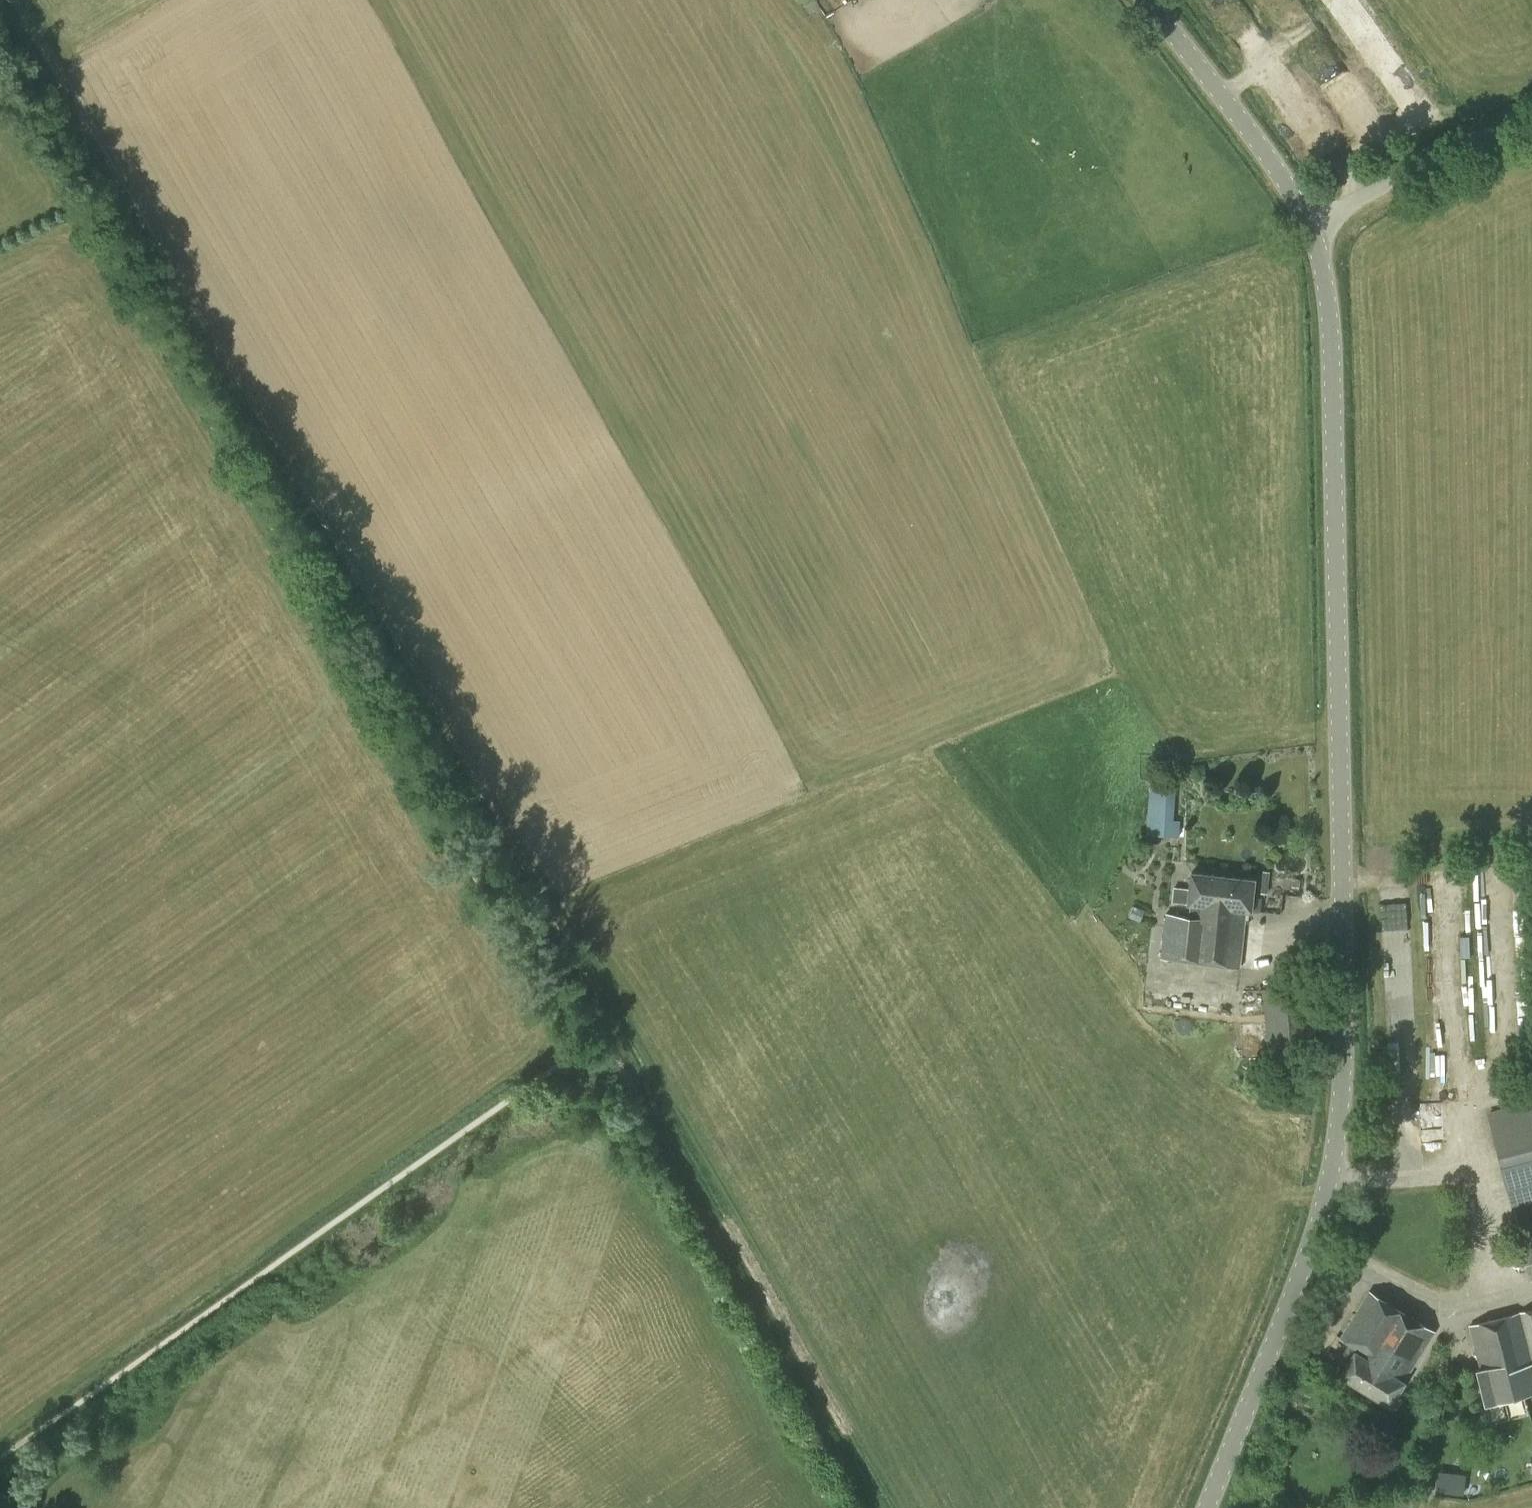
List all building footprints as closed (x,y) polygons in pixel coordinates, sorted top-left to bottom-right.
[(1174,824),(1177,784),(1151,782),(1148,822),(1174,824)] [(1252,910),(1256,879),(1192,872),(1190,888),(1174,886),(1172,902),(1191,904),(1190,915),(1165,912),(1160,958),(1241,968),(1246,910),(1252,910)] [(1387,914),(1387,938),(1408,939),(1408,914),(1387,914)] [(1486,1111),(1512,1213),(1515,1212),(1519,1227),(1518,1228),(1531,1278),(1531,1099),(1486,1111)] [(1391,1406),(1406,1382),(1405,1381),(1436,1331),(1369,1289),(1339,1338),(1356,1348),(1340,1374),(1391,1406)] [(1469,1325),(1481,1368),(1477,1369),(1486,1404),(1531,1392),(1531,1309),(1469,1325)]
